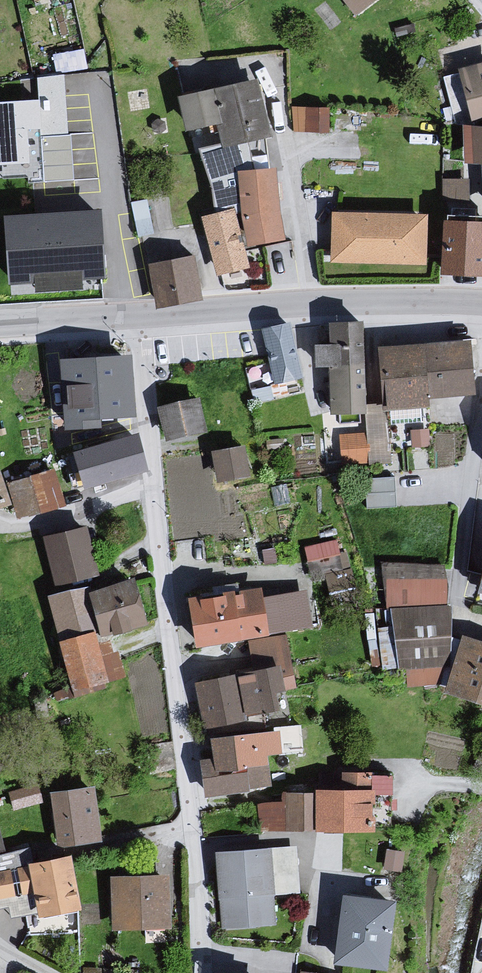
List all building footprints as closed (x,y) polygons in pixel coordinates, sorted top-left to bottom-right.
[(358,23),(384,5),(385,0),(341,0),(358,23)] [(460,75),(474,129),(481,127),(481,70),(460,75)] [(266,84),(182,100),(191,135),(225,127),(231,153),(279,141),(266,84)] [(330,125),(330,100),(293,101),(294,126),(330,125)] [(41,160),(39,104),(0,108),(0,165),(41,160)] [(465,128),(464,167),(481,166),(481,131),(474,129),(465,128)] [(445,173),(444,194),(469,196),(470,174),(445,173)] [(97,214),(10,220),(16,281),(102,277),(97,214)] [(206,219),(221,277),(251,269),(238,214),(206,219)] [(431,219),(337,215),(335,264),(431,269),(431,219)] [(481,277),(481,220),(454,218),(448,277),(481,277)] [(200,259),(151,268),(161,310),(206,306),(200,259)] [(292,326),(268,332),(263,340),(276,388),(307,384),(292,326)] [(369,416),(366,327),(346,329),(349,352),(319,351),(323,370),(331,374),(330,412),(358,421),(369,416)] [(475,347),(379,352),(388,417),(435,410),(434,398),(480,399),(475,347)] [(136,359),(66,362),(68,423),(136,422),(136,359)] [(202,404),(161,417),(168,445),(209,435),(202,404)] [(370,454),(369,428),(339,429),(340,455),(370,454)] [(145,439),(76,454),(86,497),(154,479),(145,439)] [(252,450),(215,456),(219,485),(256,480),(252,450)] [(17,507),(11,488),(0,454),(0,512),(17,507)] [(56,472),(11,488),(17,507),(24,524),(67,509),(56,472)] [(395,503),(395,472),(369,472),(370,503),(395,503)] [(91,531),(46,541),(56,588),(100,579),(91,531)] [(307,540),(311,572),(347,568),(343,535),(307,540)] [(447,570),(385,567),(388,614),(398,614),(448,610),(447,570)] [(144,584),(95,596),(108,638),(152,628),(144,584)] [(93,589),(50,599),(64,645),(98,635),(108,638),(95,596),(93,589)] [(266,592),(196,602),(199,649),(250,640),(273,636),(269,608),(266,592)] [(310,599),(269,608),(273,636),(290,635),(313,633),(310,599)] [(453,611),(448,610),(398,614),(410,689),(455,683),(453,611)] [(64,645),(76,692),(125,682),(108,638),(98,635),(64,645)] [(273,636),(250,640),(253,675),(279,670),(284,697),(303,694),(290,635),(273,636)] [(452,691),(481,703),(481,644),(469,640),(455,683),(452,691)] [(253,675),(197,687),(209,730),(286,710),(284,697),(279,670),(253,675)] [(283,742),(302,740),(300,720),(281,722),(283,742)] [(217,761),(202,763),(206,796),(254,792),(251,767),(268,767),(263,736),(216,739),(217,761)] [(98,790),(53,795),(59,849),(103,846),(98,790)] [(380,793),(321,792),(321,834),(381,836),(380,793)] [(273,853),(220,857),(223,933),(275,931),(273,853)] [(76,858),(35,867),(22,872),(0,876),(0,914),(11,912),(13,922),(45,919),(87,914),(76,858)] [(171,878),(113,880),(115,933),(173,930),(171,878)] [(337,963),(383,972),(392,972),(401,906),(348,898),(337,963)]
